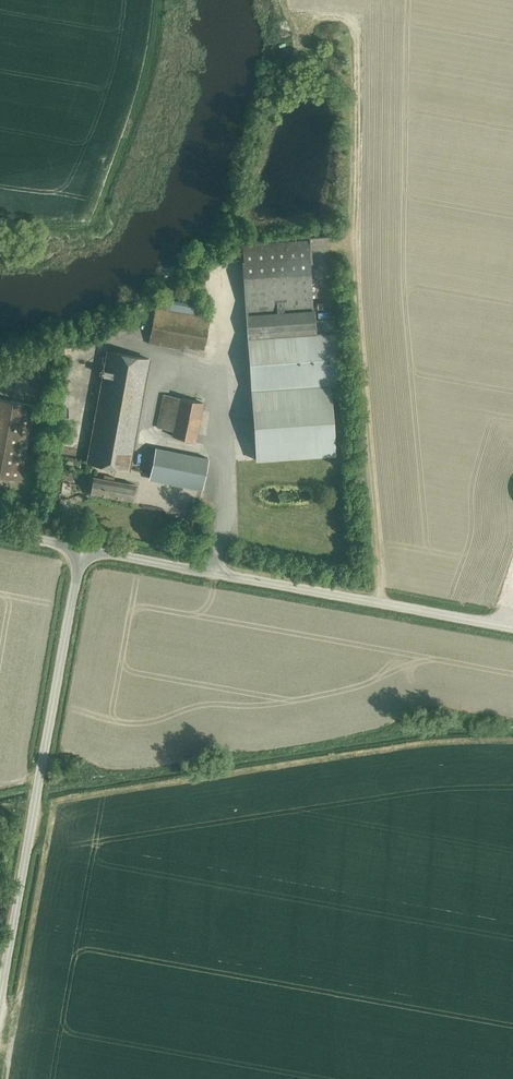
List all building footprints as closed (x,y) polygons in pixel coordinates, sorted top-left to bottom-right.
[(242,245),(247,312),(254,417),(257,461),(334,455),(329,386),(340,386),(337,332),(335,332),(334,318),(313,320),(312,308),(308,240),(242,245)] [(155,308),(148,343),(181,349),(182,345),(204,349),(210,318),(181,313),(182,310),(180,310),(181,305),(167,303),(166,310),(155,308)] [(149,359),(107,351),(87,462),(128,469),(149,359)] [(180,398),(173,436),(194,440),(202,402),(180,398)] [(33,405),(0,399),(0,477),(20,480),(33,405)] [(251,448),(250,440),(237,441),(237,449),(251,448)] [(202,487),(208,458),(155,448),(150,476),(202,487)] [(240,453),(241,461),(253,460),(252,452),(240,453)] [(103,479),(93,477),(90,493),(102,495),(102,499),(109,501),(110,497),(132,500),(136,485),(128,483),(113,480),(114,477),(104,475),(103,479)]
